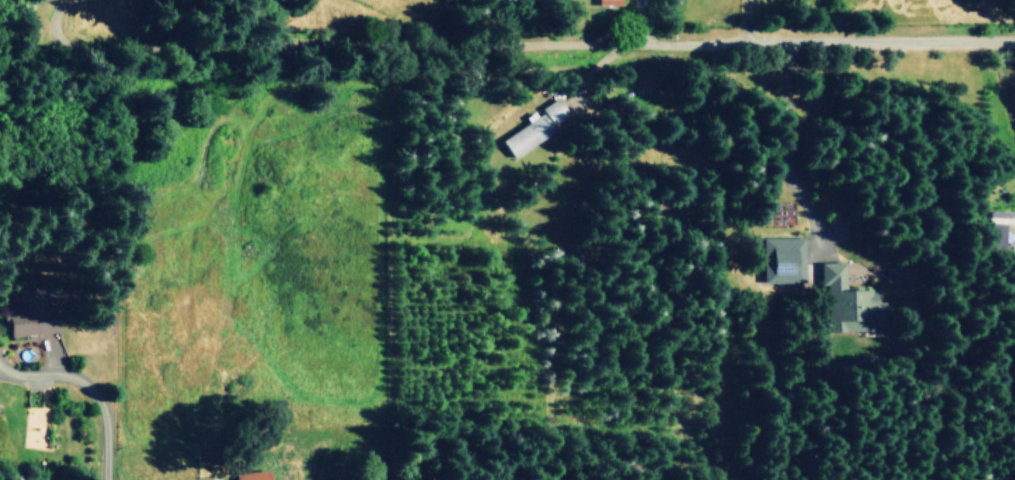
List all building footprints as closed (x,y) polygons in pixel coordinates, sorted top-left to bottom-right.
[(554,132),(550,125),(567,114),(557,98),(534,113),(534,112),(524,118),(527,123),(500,140),(511,158),(554,132)] [(802,237),(762,238),(763,283),(803,282),(802,237)] [(827,331),(873,330),(873,324),(885,324),(884,301),(875,301),(874,287),(846,287),(845,262),(825,262),(827,331)] [(7,322),(0,323),(0,313),(19,310),(16,289),(40,286),(43,307),(52,305),(55,328),(9,334),(7,322)] [(272,471),(237,472),(237,479),(272,479),(272,471)]
